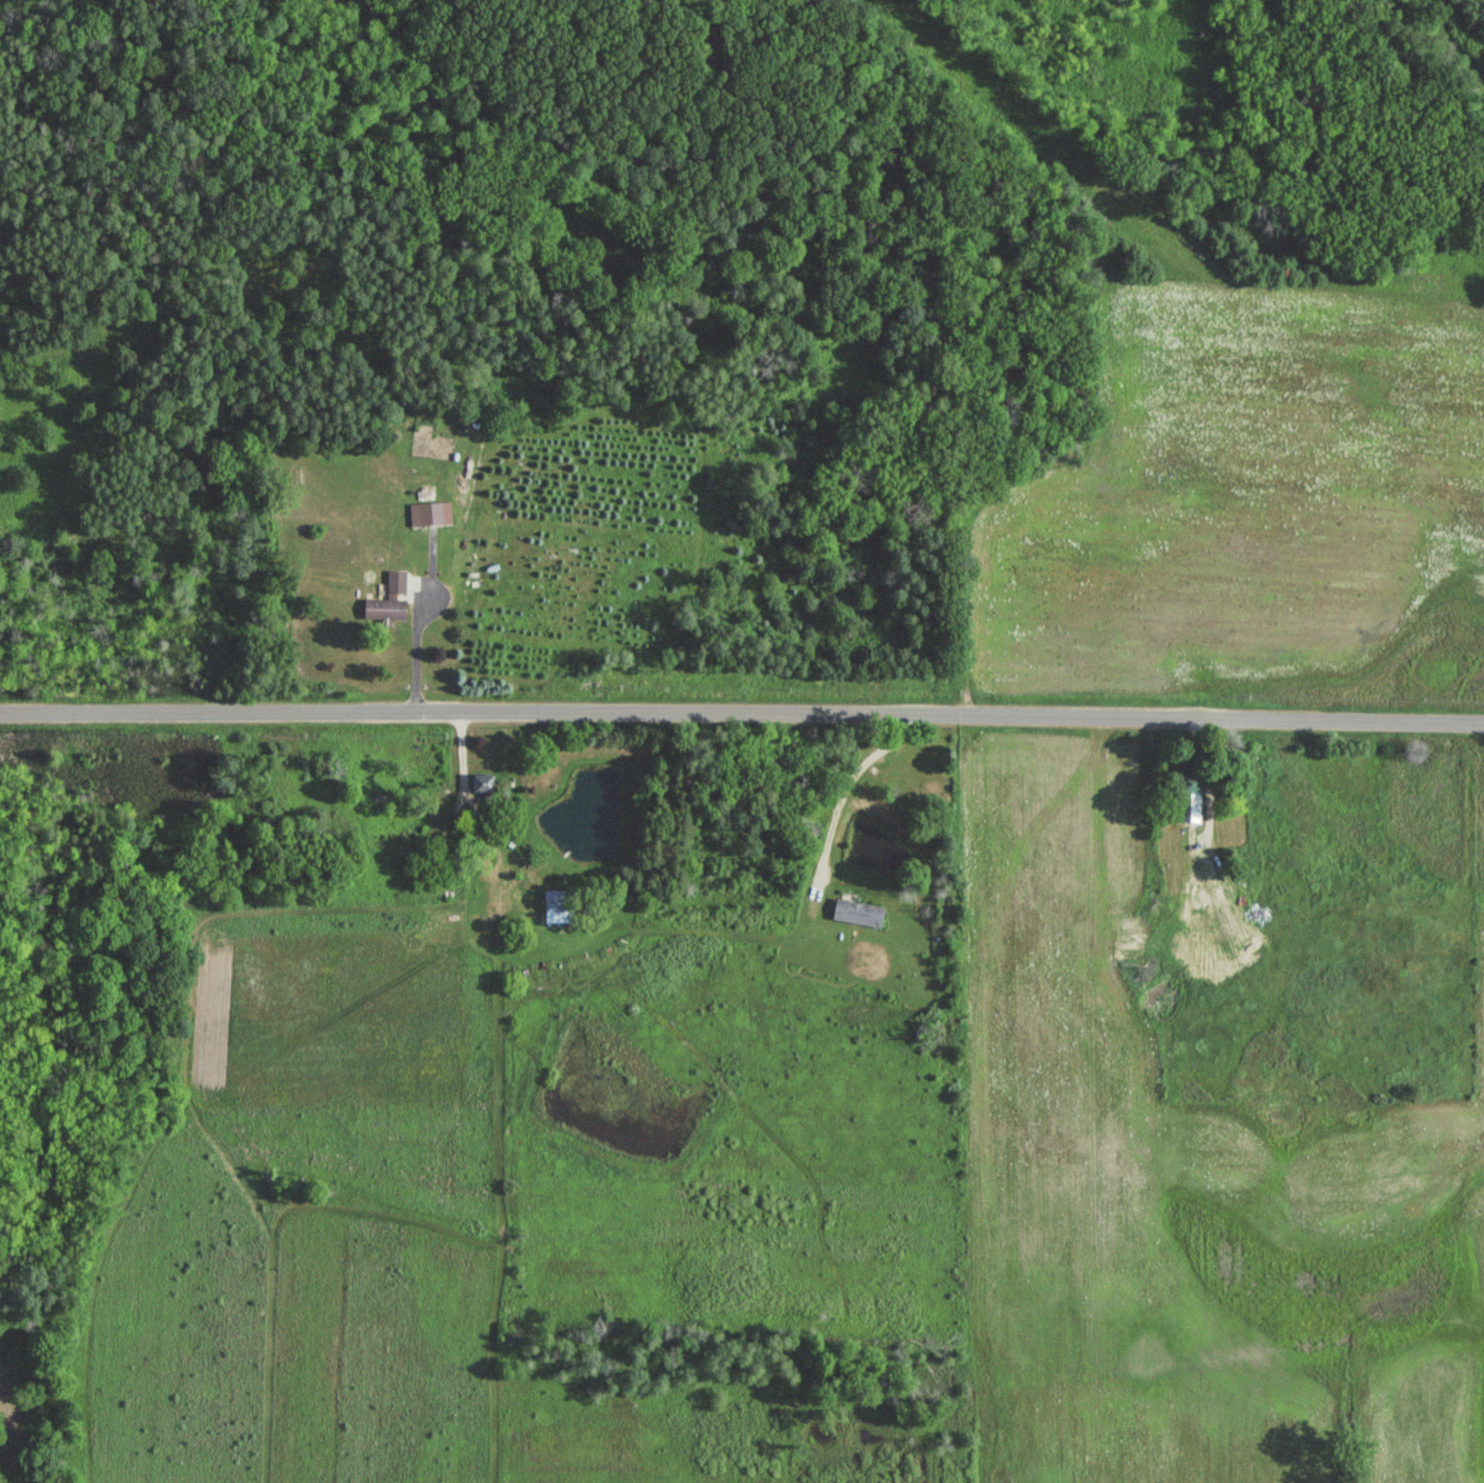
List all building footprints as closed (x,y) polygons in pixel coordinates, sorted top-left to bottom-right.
[(443,528),(443,505),(408,505),(408,528),(443,528)] [(362,601),(362,622),(405,622),(405,573),(387,573),(387,601),(362,601)] [(1200,824),(1200,776),(1181,776),(1181,824),(1200,824)] [(467,777),(467,797),(492,797),(492,777),(467,777)] [(541,890),(541,914),(568,914),(568,890),(541,890)] [(881,929),(884,908),(832,900),(829,921),(881,929)]
